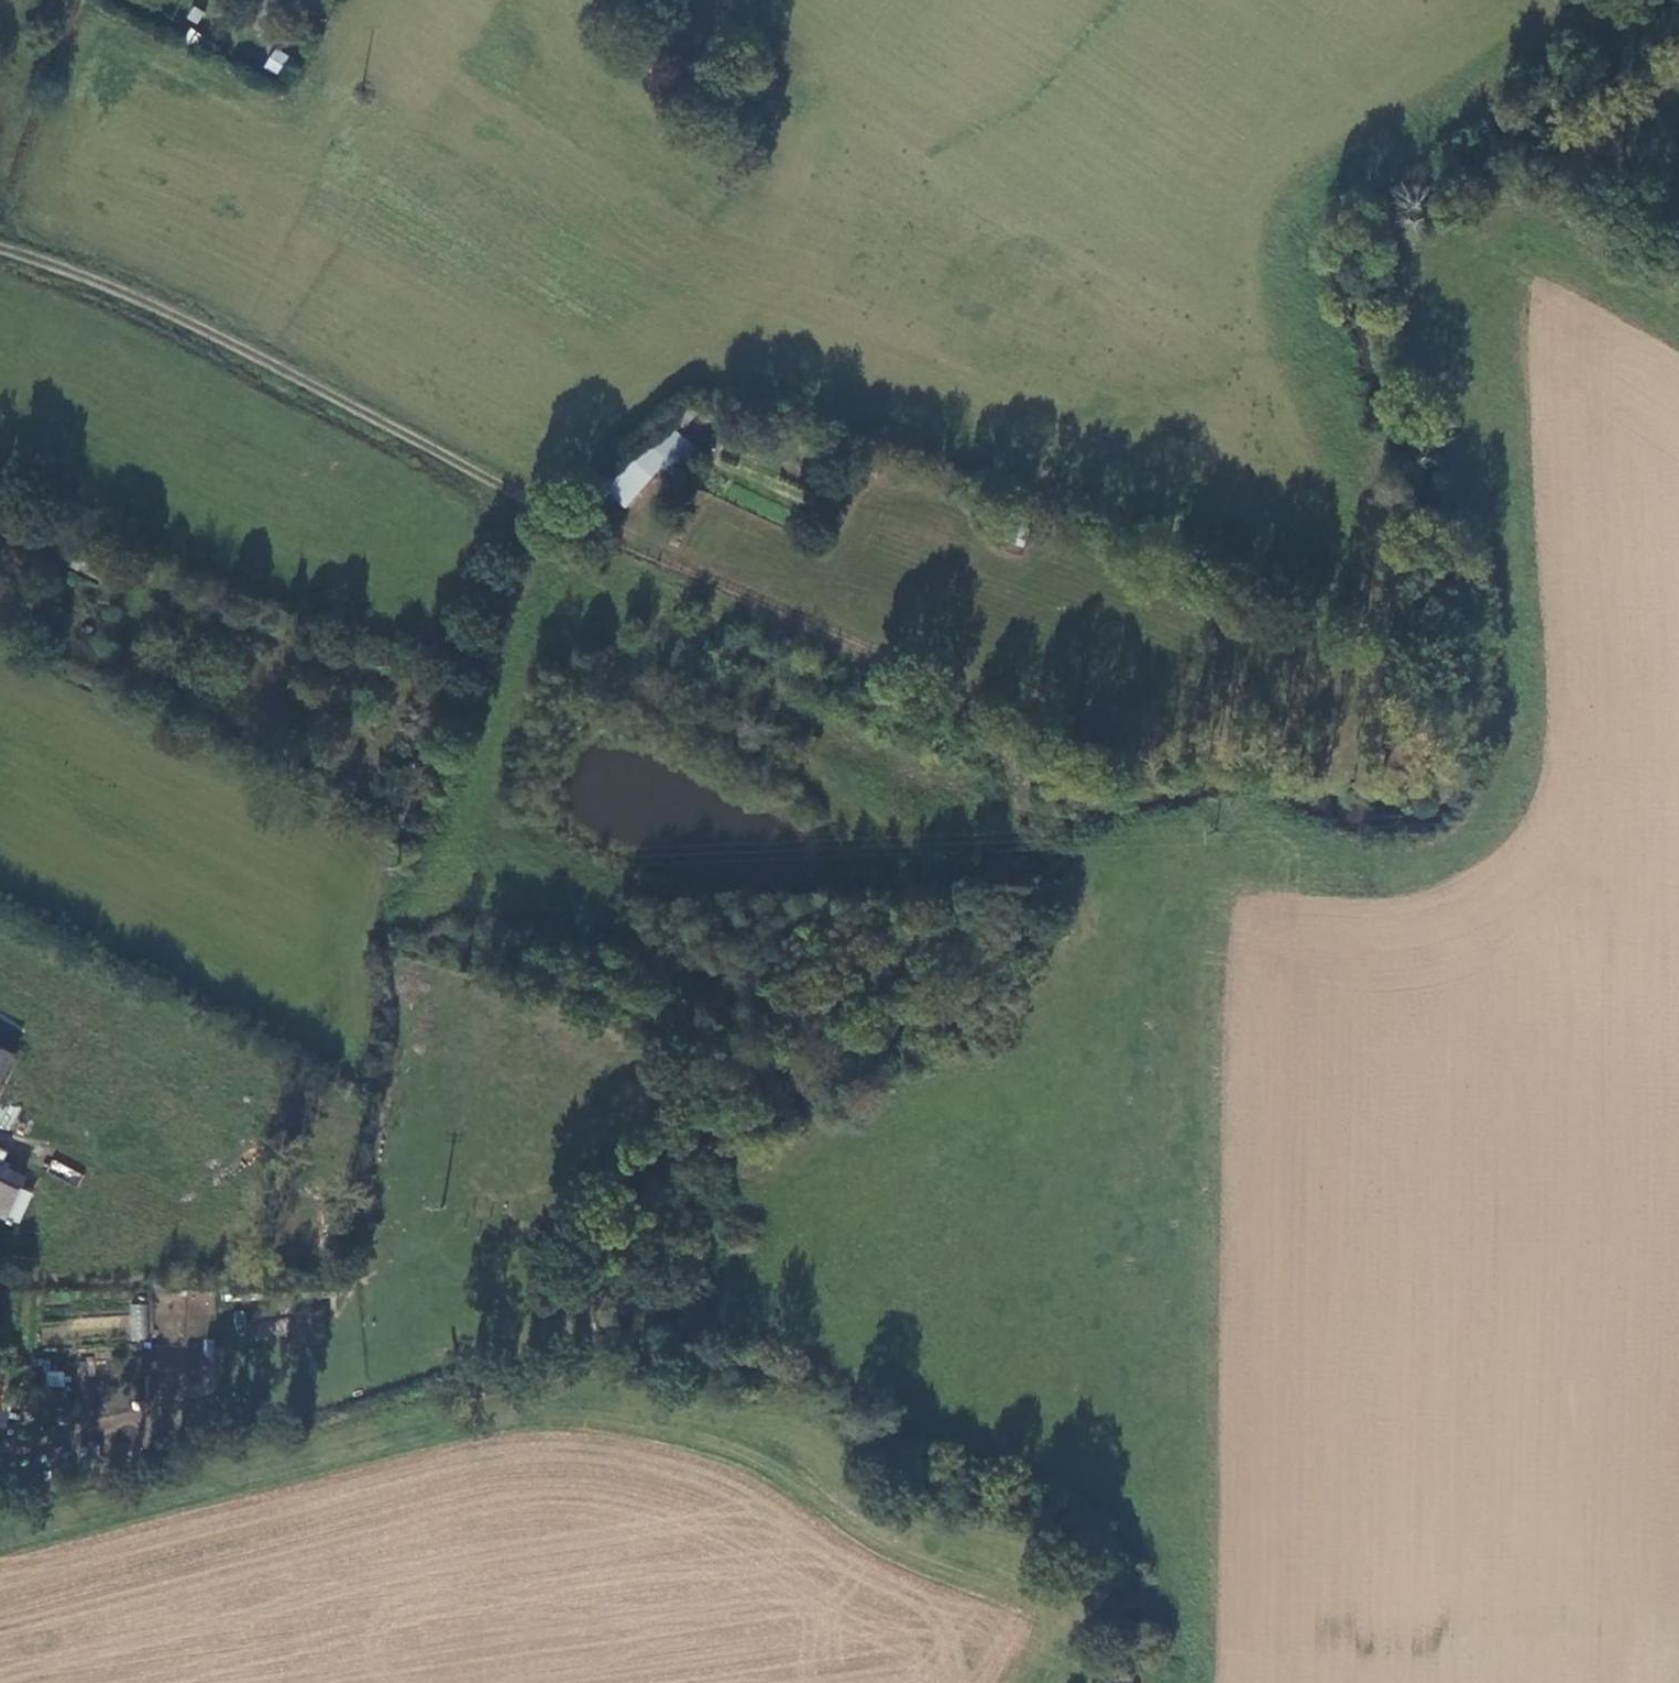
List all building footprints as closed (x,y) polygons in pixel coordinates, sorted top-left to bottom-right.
[(272,47),(264,68),(279,74),(287,53),(272,47)] [(667,421),(605,490),(625,507),(671,456),(681,464),(697,447),(667,421)] [(18,1054),(0,1045),(0,1089),(18,1054)] [(2,1215),(16,1185),(0,1178),(0,1214),(2,1215)] [(145,1303),(127,1304),(129,1340),(147,1339),(145,1303)]
